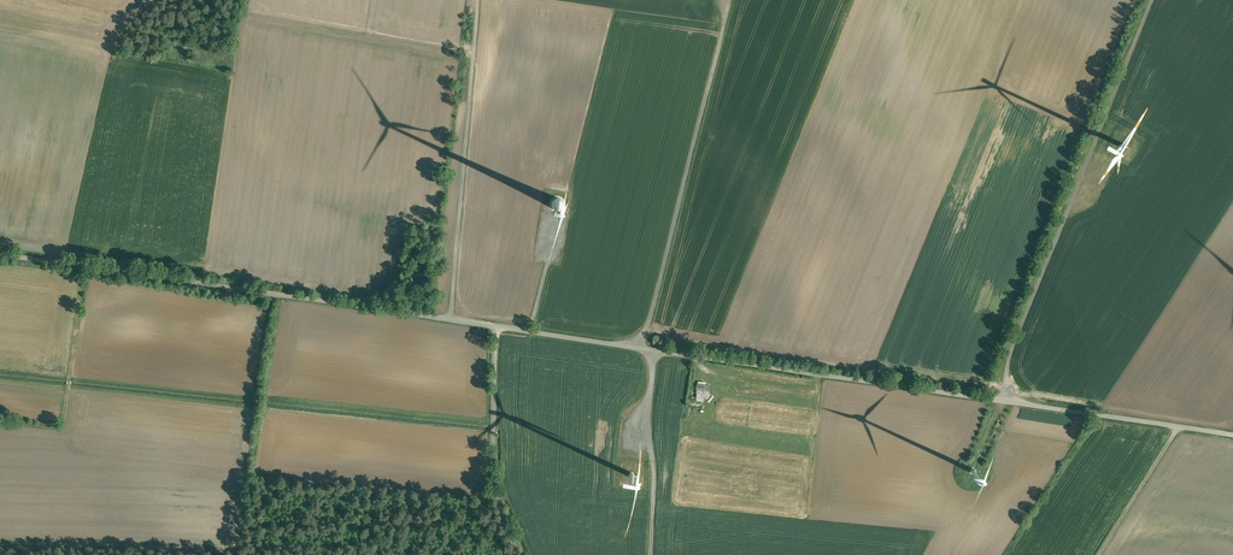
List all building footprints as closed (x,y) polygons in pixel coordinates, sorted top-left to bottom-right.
[(697,382),(692,400),(700,402),(703,390),(707,390),(708,384),(697,382)]
